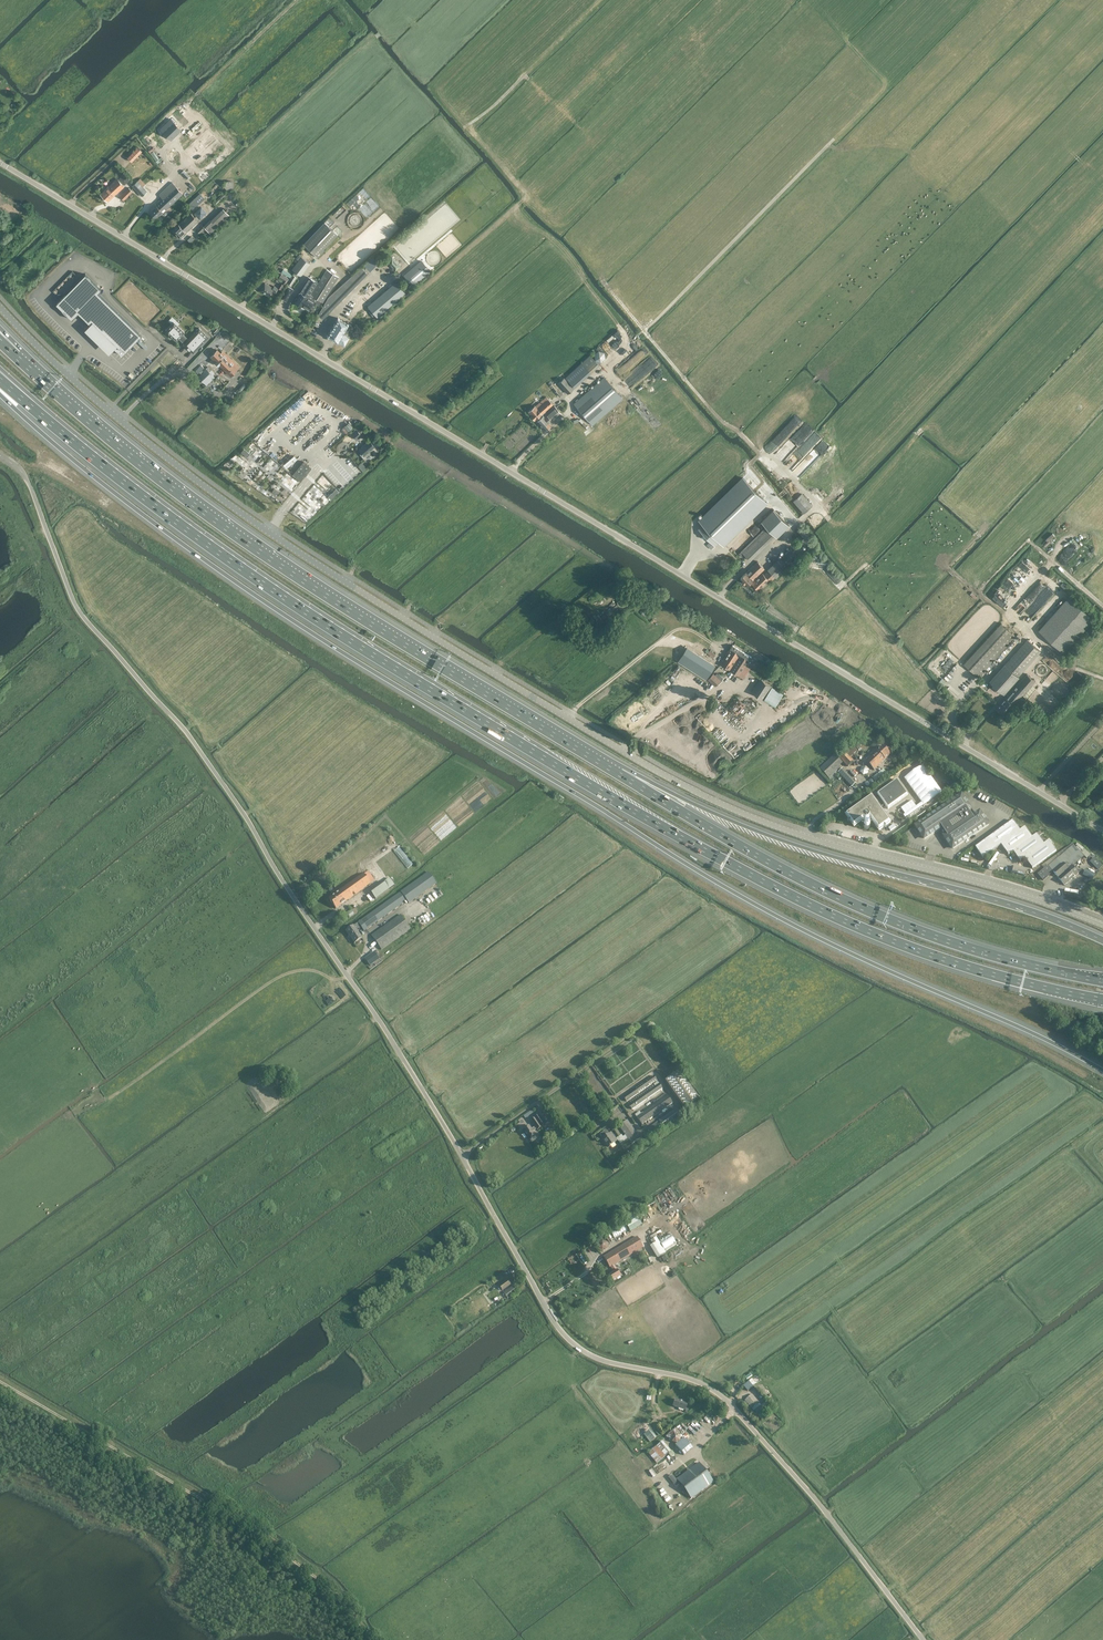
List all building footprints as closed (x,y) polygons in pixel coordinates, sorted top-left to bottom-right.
[(176,112),(165,122),(166,123),(165,125),(175,134),(188,120),(179,112),(177,113),(176,112)] [(198,144),(185,153),(188,158),(212,142),(207,135),(200,141),(203,145),(200,147),(198,144)] [(131,162),(141,151),(137,147),(127,158),(131,162)] [(175,149),(173,149),(172,149),(170,149),(169,150),(168,151),(167,152),(166,153),(166,154),(166,155),(166,157),(166,158),(167,159),(167,160),(168,160),(169,161),(170,162),(171,162),(172,162),(173,162),(174,162),(175,162),(176,162),(177,161),(178,160),(179,159),(179,158),(179,157),(180,156),(180,155),(180,154),(179,153),(178,152),(178,151),(177,150),(176,150),(176,149),(175,149)] [(124,173),(118,179),(123,185),(129,179),(124,173)] [(108,203),(124,187),(116,179),(100,195),(108,203)] [(132,186),(146,201),(151,196),(143,187),(145,184),(140,179),(132,186)] [(233,183),(233,182),(232,182),(232,181),(231,181),(230,180),(229,180),(228,180),(228,181),(227,181),(226,181),(226,182),(225,182),(225,183),(225,184),(224,185),(224,186),(225,187),(225,188),(226,189),(227,189),(228,190),(229,190),(230,190),(231,189),(232,189),(232,188),(233,188),(233,187),(233,186),(233,185),(233,184),(233,183)] [(155,206),(149,211),(152,214),(152,215),(153,217),(155,217),(155,218),(159,215),(162,218),(165,215),(164,215),(165,214),(163,212),(182,194),(171,183),(158,196),(161,199),(154,205),(155,206)] [(125,202),(134,194),(128,188),(120,196),(125,202)] [(225,193),(214,203),(216,204),(227,194),(225,193)] [(192,210),(204,199),(199,194),(188,205),(192,210)] [(201,208),(193,214),(199,223),(207,217),(201,208)] [(202,225),(197,231),(201,235),(207,230),(210,233),(229,215),(224,210),(204,228),(202,225)] [(180,223),(173,230),(180,238),(188,231),(187,230),(197,221),(192,215),(193,214),(192,214),(192,213),(191,212),(180,223)] [(359,218),(350,220),(352,229),(361,227),(359,218)] [(325,222),(304,244),(318,257),(325,250),(324,249),(338,235),(325,222)] [(295,271),(287,283),(291,286),(296,277),(298,274),(300,275),(309,263),(301,257),(292,269),(295,271)] [(395,270),(400,266),(392,257),(387,262),(395,270)] [(368,274),(362,267),(327,298),(317,315),(323,319),(368,274)] [(322,302),(338,277),(326,270),(310,295),(322,302)] [(102,288),(86,273),(81,278),(61,298),(57,302),(72,318),(79,311),(91,323),(86,328),(110,352),(115,347),(122,354),(142,334),(98,291),(102,288)] [(413,280),(417,285),(425,278),(420,273),(413,280)] [(281,274),(279,278),(283,280),(282,282),(285,284),(289,278),(281,274)] [(308,278),(294,301),(302,306),(303,305),(308,298),(318,279),(310,275),(309,278),(308,278)] [(276,292),(278,288),(274,286),(273,288),(265,283),(260,290),(269,296),(272,290),(276,292)] [(382,292),(378,289),(368,283),(365,288),(366,288),(358,301),(357,301),(364,305),(366,306),(368,303),(369,304),(374,307),(380,297),(385,300),(388,295),(389,293),(384,290),(382,292)] [(288,286),(281,297),(286,301),(293,290),(288,286)] [(316,303),(308,298),(303,305),(307,308),(306,308),(311,311),(316,303)] [(353,323),(364,305),(357,301),(347,319),(341,315),(339,319),(338,318),(327,336),(338,342),(338,341),(339,339),(339,340),(344,331),(347,333),(348,332),(351,326),(354,327),(356,324),(353,323)] [(184,331),(174,321),(166,329),(176,339),(178,337),(184,343),(188,339),(182,333),(184,331)] [(183,344),(193,353),(208,337),(199,328),(188,339),(184,343),(183,344)] [(338,341),(344,345),(347,340),(350,342),(353,335),(348,332),(347,333),(344,331),(339,340),(339,339),(338,341)] [(615,337),(613,335),(606,341),(608,343),(615,337)] [(218,349),(211,356),(228,372),(231,375),(237,369),(238,368),(240,366),(224,349),(221,352),(218,349)] [(590,355),(565,377),(574,387),(599,364),(590,355)] [(209,368),(207,369),(207,368),(199,376),(207,385),(215,377),(212,374),(209,371),(211,369),(209,368)] [(592,424),(622,396),(602,375),(573,403),(592,424)] [(561,383),(559,385),(567,394),(573,388),(566,380),(562,384),(561,383)] [(531,414),(530,415),(534,420),(540,415),(542,417),(543,415),(544,414),(543,412),(552,404),(550,402),(556,397),(551,392),(535,406),(534,406),(528,411),(531,414)] [(543,415),(550,424),(561,414),(554,406),(544,414),(543,415)] [(551,424),(550,424),(543,415),(542,417),(537,421),(545,430),(551,424)] [(361,435),(356,430),(351,434),(356,439),(361,435)] [(379,441),(373,434),(369,437),(376,444),(379,441)] [(374,446),(369,441),(359,450),(361,453),(360,454),(364,458),(370,453),(368,451),(374,446)] [(238,475),(254,489),(256,487),(259,484),(261,486),(263,483),(261,481),(257,475),(253,477),(251,476),(256,470),(255,469),(258,464),(247,455),(244,459),(249,467),(245,464),(243,460),(240,458),(242,461),(240,463),(235,468),(239,471),(243,466),(244,469),(241,472),(240,473),(238,475)] [(303,462),(292,475),(300,481),(311,468),(303,462)] [(262,476),(264,472),(268,474),(270,469),(264,466),(261,471),(259,470),(257,474),(262,476)] [(768,503),(742,477),(698,519),(703,524),(698,528),(716,546),(720,542),(724,546),(768,503)] [(803,514),(812,506),(801,494),(793,501),(803,514)] [(790,526),(774,509),(762,522),(767,527),(776,537),(778,538),(790,526)] [(809,534),(801,526),(797,529),(805,540),(810,535),(809,534)] [(745,558),(752,565),(777,540),(767,530),(741,556),(742,556),(739,559),(742,562),(745,558)] [(781,558),(765,573),(765,574),(771,580),(785,567),(786,568),(798,557),(790,548),(780,558),(781,558)] [(747,585),(764,569),(758,561),(740,578),(747,585)] [(762,573),(752,583),(758,589),(769,580),(762,573)] [(1044,592),(1033,607),(1038,610),(1040,607),(1044,609),(1054,595),(1049,591),(1047,594),(1044,592)] [(1064,654),(1095,619),(1069,596),(1038,631),(1064,654)] [(978,677),(1015,637),(1001,623),(963,663),(978,677)] [(1040,651),(1027,639),(990,681),(1003,693),(1040,651)] [(730,670),(742,651),(732,645),(720,664),(730,670)] [(715,666),(687,648),(678,661),(706,679),(715,666)] [(742,651),(730,670),(742,678),(748,670),(744,668),(745,665),(747,666),(749,663),(748,662),(751,657),(742,651)] [(1050,661),(1052,659),(1047,656),(1043,661),(1048,666),(1051,662),(1050,661)] [(721,681),(713,674),(707,680),(715,687),(721,681)] [(1005,715),(1007,713),(1036,681),(1027,674),(996,708),(1000,712),(1000,711),(1005,715)] [(763,699),(771,686),(760,679),(752,692),(763,699)] [(783,694),(772,687),(764,700),(775,707),(783,694)] [(737,715),(746,705),(736,697),(728,708),(737,715)] [(750,699),(746,704),(756,711),(760,706),(750,699)] [(718,746),(713,741),(709,745),(714,750),(718,746)] [(885,759),(890,754),(882,746),(877,751),(885,759)] [(885,759),(877,751),(866,762),(874,770),(880,764),(885,759)] [(848,767),(850,764),(853,761),(844,752),(838,757),(845,764),(848,767)] [(834,755),(824,764),(819,768),(830,780),(836,774),(835,774),(841,768),(838,765),(839,764),(841,763),(834,755)] [(856,784),(842,769),(837,774),(851,788),(856,784)] [(861,777),(868,779),(870,770),(863,769),(861,777)] [(883,769),(872,778),(875,782),(886,773),(883,769)] [(814,779),(807,781),(809,790),(817,789),(817,792),(825,791),(823,780),(815,782),(814,779)] [(870,822),(872,820),(879,830),(891,822),(880,807),(884,804),(888,809),(908,795),(897,780),(877,794),(880,797),(875,800),(872,795),(845,814),(854,826),(864,819),(865,821),(865,822),(864,822),(864,823),(864,824),(864,825),(865,826),(866,826),(866,827),(867,827),(868,827),(869,826),(870,826),(870,825),(870,824),(870,823),(870,822)] [(952,849),(988,825),(979,813),(972,817),(967,810),(969,809),(961,796),(915,827),(924,839),(941,828),(942,830),(940,831),(942,834),(944,833),(946,835),(944,837),(952,849)] [(1057,852),(1050,842),(1045,845),(1038,835),(1034,838),(1026,828),(1022,831),(1015,821),(977,847),(984,858),(1002,845),(1009,855),(1014,852),(1021,862),(1026,859),(1033,869),(1057,852)] [(1048,866),(1038,875),(1043,881),(1053,872),(1065,885),(1079,873),(1072,866),(1082,858),(1076,852),(1078,850),(1073,845),(1048,867),(1048,866)] [(409,870),(414,866),(399,847),(393,852),(409,870)] [(329,899),(336,909),(370,884),(370,883),(374,880),(368,872),(364,875),(363,874),(329,899)] [(409,903),(436,883),(428,872),(401,892),(409,903)] [(371,892),(376,900),(389,890),(384,882),(371,892)] [(397,895),(358,923),(361,927),(364,931),(403,903),(397,895)] [(381,950),(410,929),(401,915),(371,936),(381,950)] [(356,930),(353,926),(345,931),(354,943),(362,938),(356,930)] [(374,952),(365,958),(370,965),(379,959),(374,952)] [(685,1110),(699,1100),(679,1071),(665,1081),(685,1110)] [(654,1075),(623,1097),(626,1101),(657,1080),(654,1075)] [(276,1089),(280,1086),(276,1081),(269,1087),(275,1094),(278,1092),(276,1089)] [(659,1083),(629,1105),(632,1110),(663,1088),(659,1083)] [(642,1124),(673,1102),(668,1095),(637,1116),(642,1124)] [(654,1122),(675,1109),(672,1105),(661,1112),(663,1115),(656,1119),(655,1118),(658,1117),(657,1115),(651,1118),(654,1122)] [(677,1108),(659,1120),(665,1129),(682,1117),(677,1108)] [(542,1112),(530,1121),(534,1127),(536,1129),(536,1130),(549,1122),(542,1112)] [(627,1138),(631,1144),(640,1138),(627,1120),(619,1126),(625,1135),(627,1138)] [(648,1141),(665,1129),(659,1120),(648,1128),(650,1131),(643,1135),(648,1141)] [(529,1125),(522,1130),(529,1140),(536,1136),(533,1131),(536,1129),(534,1127),(531,1129),(529,1125)] [(617,1140),(613,1135),(611,1132),(608,1134),(602,1138),(608,1147),(614,1143),(617,1140)] [(557,1142),(563,1138),(560,1133),(554,1138),(557,1142)] [(620,1143),(627,1138),(625,1135),(622,1136),(621,1134),(616,1138),(620,1143)] [(625,1219),(630,1226),(636,1223),(630,1215),(625,1219)] [(621,1276),(617,1270),(613,1265),(643,1247),(637,1237),(603,1257),(609,1267),(610,1267),(613,1272),(608,1275),(612,1281),(621,1276)] [(666,1253),(656,1237),(651,1239),(654,1243),(650,1246),(657,1258),(666,1253)] [(508,1280),(499,1286),(503,1291),(511,1285),(508,1280)] [(513,1287),(504,1293),(508,1299),(517,1292),(513,1287)] [(749,1381),(743,1386),(748,1391),(753,1386),(749,1381)] [(760,1404),(763,1402),(754,1391),(751,1393),(760,1404)] [(752,1409),(759,1403),(752,1394),(745,1400),(752,1409)] [(673,1406),(685,1410),(688,1403),(676,1399),(673,1406)] [(760,1418),(772,1409),(766,1401),(754,1411),(760,1418)] [(634,1432),(638,1439),(645,1433),(651,1429),(647,1423),(634,1432)] [(651,1429),(645,1433),(650,1440),(656,1436),(651,1429)] [(692,1449),(683,1438),(675,1445),(684,1456),(692,1449)] [(671,1452),(662,1441),(656,1446),(665,1456),(671,1452)] [(656,1463),(665,1456),(656,1446),(648,1453),(656,1463)] [(713,1482),(699,1463),(676,1480),(691,1499),(713,1482)]
